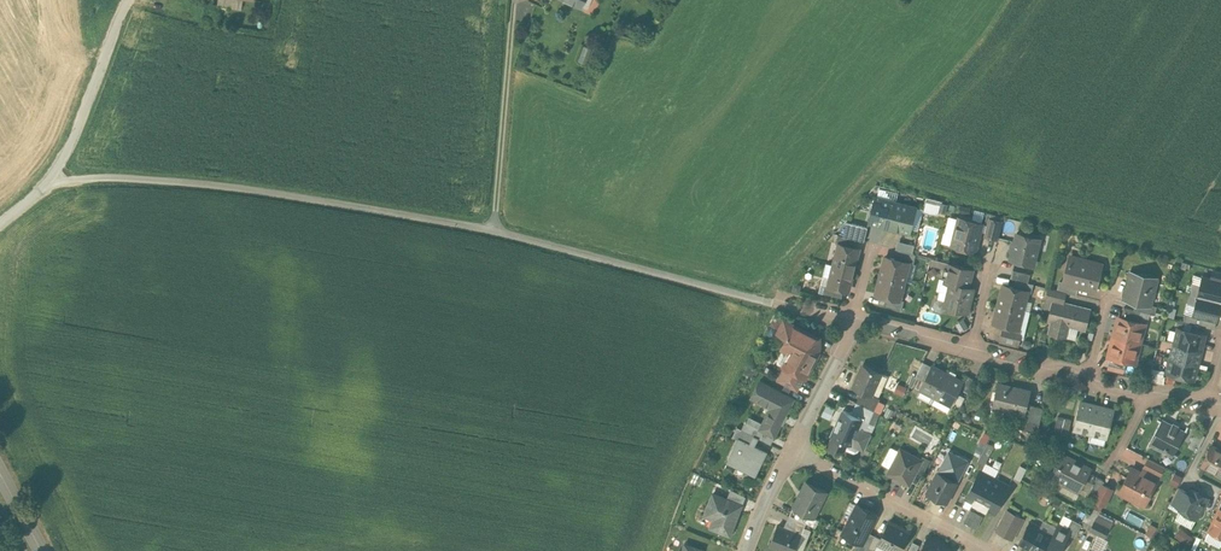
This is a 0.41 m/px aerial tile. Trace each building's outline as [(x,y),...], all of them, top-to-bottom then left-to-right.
[(869,222),(889,227),(896,201),(875,196),(869,222)] [(927,198),(925,209),(957,213),(958,201),(927,198)] [(896,201),(889,227),(910,232),(917,207),(896,201)] [(982,223),(959,217),(954,235),(957,236),(955,244),(952,243),(952,244),(955,245),(955,246),(957,249),(960,250),(964,248),(964,247),(975,250),(982,223)] [(1001,221),(989,218),(985,235),(997,238),(1001,221)] [(844,235),(866,238),(868,224),(846,220),(844,235)] [(1040,238),(1017,232),(1010,259),(1033,264),(1038,246),(1035,246),(1037,238),(1040,239),(1040,238)] [(856,239),(838,234),(836,243),(839,243),(854,247),(856,239)] [(854,247),(839,243),(834,264),(854,269),(859,248),(854,247)] [(916,254),(898,249),(896,258),(909,262),(913,263),(916,254)] [(896,258),(885,256),(881,275),(904,281),(909,262),(896,258)] [(931,264),(943,267),(944,260),(932,257),(931,264)] [(1101,264),(1081,258),(1079,264),(1069,262),(1064,282),(1077,285),(1095,290),(1101,264)] [(972,268),(951,262),(946,282),(951,283),(951,282),(967,286),(972,268)] [(854,269),(834,264),(828,285),(844,289),(848,290),(853,270),(854,269)] [(1016,279),(1028,282),(1030,274),(1012,269),(1010,278),(1016,279)] [(1150,304),(1156,279),(1149,277),(1146,273),(1142,272),(1139,274),(1131,271),(1129,279),(1131,281),(1130,285),(1128,286),(1125,298),(1135,301),(1150,304)] [(904,281),(881,275),(876,293),(886,296),(899,300),(899,299),(904,281)] [(1203,277),(1200,287),(1198,295),(1220,301),(1220,281),(1203,277)] [(1028,282),(1016,279),(1014,287),(1027,290),(1027,291),(1031,292),(1033,283),(1028,282)] [(1077,285),(1064,282),(1059,281),(1057,289),(1066,291),(1075,294),(1077,285)] [(967,286),(951,282),(951,283),(947,295),(945,306),(946,306),(967,312),(973,288),(967,286)] [(844,289),(828,285),(825,284),(823,293),(842,297),(844,289)] [(1014,287),(1004,284),(999,303),(1022,309),(1027,291),(1027,290),(1014,287)] [(1200,287),(1195,285),(1192,286),(1191,293),(1198,295),(1200,287)] [(1057,289),(1048,287),(1044,304),(1052,307),(1054,300),(1054,297),(1063,300),(1066,291),(1057,289)] [(947,295),(940,293),(938,298),(935,301),(933,305),(936,310),(941,311),(945,308),(946,306),(945,306),(947,295)] [(1198,295),(1191,293),(1189,300),(1190,302),(1196,304),(1198,295)] [(1198,295),(1196,304),(1194,314),(1216,319),(1220,301),(1198,295)] [(899,300),(886,296),(884,305),(901,309),(904,300),(899,299),(899,300)] [(1089,309),(1054,300),(1052,307),(1049,319),(1052,320),(1052,321),(1050,332),(1064,335),(1067,324),(1085,328),(1089,309)] [(1150,304),(1135,301),(1134,309),(1140,310),(1155,314),(1157,305),(1150,304)] [(1022,309),(999,303),(994,322),(1004,324),(1018,328),(1018,327),(1022,309)] [(1134,309),(1124,306),(1122,314),(1138,318),(1140,310),(1134,309)] [(1143,322),(1120,316),(1119,319),(1115,336),(1138,342),(1143,322)] [(1204,324),(1214,327),(1216,320),(1206,317),(1204,324)] [(819,337),(784,320),(779,331),(789,336),(790,336),(813,348),(819,337)] [(1018,328),(1004,324),(1002,333),(1020,338),(1022,328),(1018,327),(1018,328)] [(1205,334),(1178,327),(1174,342),(1202,349),(1205,334)] [(813,348),(790,336),(789,336),(784,346),(792,351),(785,366),(784,365),(783,366),(805,377),(806,376),(805,376),(818,352),(819,351),(813,348)] [(1138,342),(1115,336),(1110,356),(1127,360),(1133,362),(1138,342)] [(1202,349),(1174,342),(1170,357),(1198,364),(1202,349)] [(784,346),(777,358),(777,361),(777,362),(783,366),(784,365),(785,366),(792,351),(784,346)] [(1127,360),(1110,356),(1108,363),(1125,368),(1127,360)] [(1198,364),(1170,357),(1167,372),(1169,372),(1194,379),(1198,364)] [(923,361),(915,376),(923,380),(931,365),(923,361)] [(881,372),(865,365),(863,364),(858,375),(859,375),(855,386),(853,386),(853,387),(862,390),(865,392),(871,395),(872,394),(881,372)] [(947,373),(931,364),(931,365),(923,380),(919,388),(935,397),(947,373)] [(805,377),(783,366),(776,380),(798,391),(805,377)] [(964,381),(947,373),(935,397),(951,405),(960,388),(964,381)] [(974,379),(967,375),(964,381),(960,388),(968,391),(974,379)] [(794,397),(760,379),(751,396),(773,408),(769,415),(767,413),(760,428),(759,428),(774,436),(794,397)] [(1030,390),(998,382),(992,406),(1024,414),(1025,414),(1027,403),(1030,390)] [(900,383),(895,394),(905,399),(910,388),(900,383)] [(872,394),(871,395),(865,392),(862,390),(857,402),(865,406),(873,410),(879,397),(872,394)] [(959,393),(955,401),(961,404),(965,396),(959,393)] [(1115,409),(1080,401),(1073,428),(1090,432),(1106,436),(1108,437),(1115,409)] [(865,406),(857,402),(852,414),(862,418),(862,419),(868,421),(873,410),(865,406)] [(824,416),(834,417),(836,404),(826,403),(824,416)] [(1043,407),(1027,403),(1025,414),(1024,414),(1023,418),(1040,422),(1043,407)] [(852,414),(843,410),(842,411),(844,411),(839,423),(837,422),(831,435),(833,436),(847,442),(851,444),(851,443),(858,428),(862,418),(852,414)] [(1071,419),(1058,416),(1054,429),(1068,432),(1071,419)] [(1171,425),(1158,418),(1158,419),(1161,421),(1146,448),(1147,448),(1151,442),(1166,450),(1169,446),(1175,449),(1173,453),(1177,456),(1178,455),(1174,453),(1188,426),(1187,426),(1184,432),(1177,428),(1179,425),(1173,422),(1171,425)] [(862,419),(858,428),(851,443),(860,447),(863,449),(870,434),(864,431),(868,421),(862,419)] [(760,428),(746,420),(742,428),(754,435),(756,436),(759,428),(760,428)] [(742,428),(737,426),(733,435),(738,438),(739,437),(750,443),(754,435),(742,428)] [(774,436),(759,428),(756,436),(770,443),(774,436)] [(1205,435),(1196,430),(1188,446),(1197,450),(1205,435)] [(1106,436),(1090,432),(1088,440),(1104,444),(1106,436)] [(847,442),(833,436),(829,445),(839,450),(844,448),(847,442)] [(750,443),(739,437),(738,438),(727,461),(738,466),(740,461),(749,465),(746,470),(755,475),(767,451),(750,443)] [(860,447),(851,443),(851,444),(847,442),(844,448),(854,452),(858,451),(860,447)] [(954,445),(947,442),(939,462),(946,465),(954,445)] [(1212,445),(1202,464),(1220,474),(1220,450),(1212,445)] [(920,459),(901,449),(888,473),(900,479),(908,483),(915,470),(921,459),(920,459)] [(1091,469),(1063,454),(1051,478),(1062,484),(1063,481),(1080,490),(1091,469)] [(930,459),(922,455),(920,459),(921,459),(915,470),(922,474),(930,459)] [(1017,455),(1011,468),(1017,471),(1020,465),(1023,459),(1017,455)] [(1165,466),(1148,458),(1144,468),(1160,476),(1165,466)] [(1017,471),(1014,477),(1020,480),(1026,468),(1020,465),(1017,471)] [(957,481),(938,471),(927,492),(946,502),(957,481)] [(966,498),(980,505),(994,478),(980,471),(966,498)] [(1144,477),(1132,471),(1128,472),(1121,487),(1129,492),(1131,498),(1145,505),(1157,481),(1147,475),(1144,477)] [(1176,471),(1171,482),(1178,485),(1183,475),(1176,471)] [(1097,476),(1088,493),(1095,497),(1102,483),(1104,480),(1097,476)] [(1009,486),(994,478),(980,505),(995,513),(1009,486)] [(827,490),(806,480),(801,491),(794,506),(793,505),(793,506),(794,506),(807,513),(814,516),(827,490)] [(1112,488),(1102,483),(1095,497),(1094,499),(1103,504),(1112,488)] [(1189,492),(1178,487),(1171,501),(1181,506),(1189,492)] [(745,495),(731,488),(727,498),(742,504),(745,495)] [(1199,492),(1191,488),(1189,492),(1181,506),(1180,509),(1196,518),(1207,497),(1206,493),(1202,491),(1199,492)] [(727,498),(713,493),(706,511),(715,514),(711,526),(730,534),(742,504),(727,498)] [(844,531),(859,538),(863,540),(868,531),(877,513),(858,504),(844,531)] [(807,513),(794,506),(791,513),(790,512),(790,513),(793,515),(803,520),(807,513)] [(965,522),(979,526),(983,513),(969,508),(965,522)] [(1220,508),(1209,530),(1220,536),(1220,508)] [(1022,518),(1007,511),(997,530),(1012,538),(1022,518)] [(803,520),(793,515),(789,524),(803,530),(806,521),(803,520)] [(1081,523),(1072,518),(1066,528),(1070,530),(1068,533),(1075,536),(1081,523)] [(1110,527),(1095,519),(1089,530),(1104,538),(1110,527)] [(890,520),(881,538),(878,543),(893,550),(899,550),(910,531),(890,520)] [(1019,542),(1037,550),(1046,550),(1053,536),(1052,536),(1039,529),(1040,526),(1030,521),(1019,542)] [(777,525),(770,544),(771,543),(791,550),(794,550),(803,530),(789,524),(787,528),(777,525)] [(1046,550),(1059,550),(1068,533),(1070,530),(1066,528),(1059,524),(1052,536),(1053,536),(1046,550)] [(1181,529),(1175,536),(1185,545),(1191,538),(1181,529)] [(859,538),(854,549),(858,550),(866,550),(868,547),(874,534),(868,531),(863,540),(859,538)] [(928,533),(919,550),(951,550),(952,549),(937,541),(939,539),(928,533)] [(881,538),(874,534),(868,547),(874,550),(878,543),(881,538)] [(908,550),(916,550),(919,544),(913,541),(908,550)]
